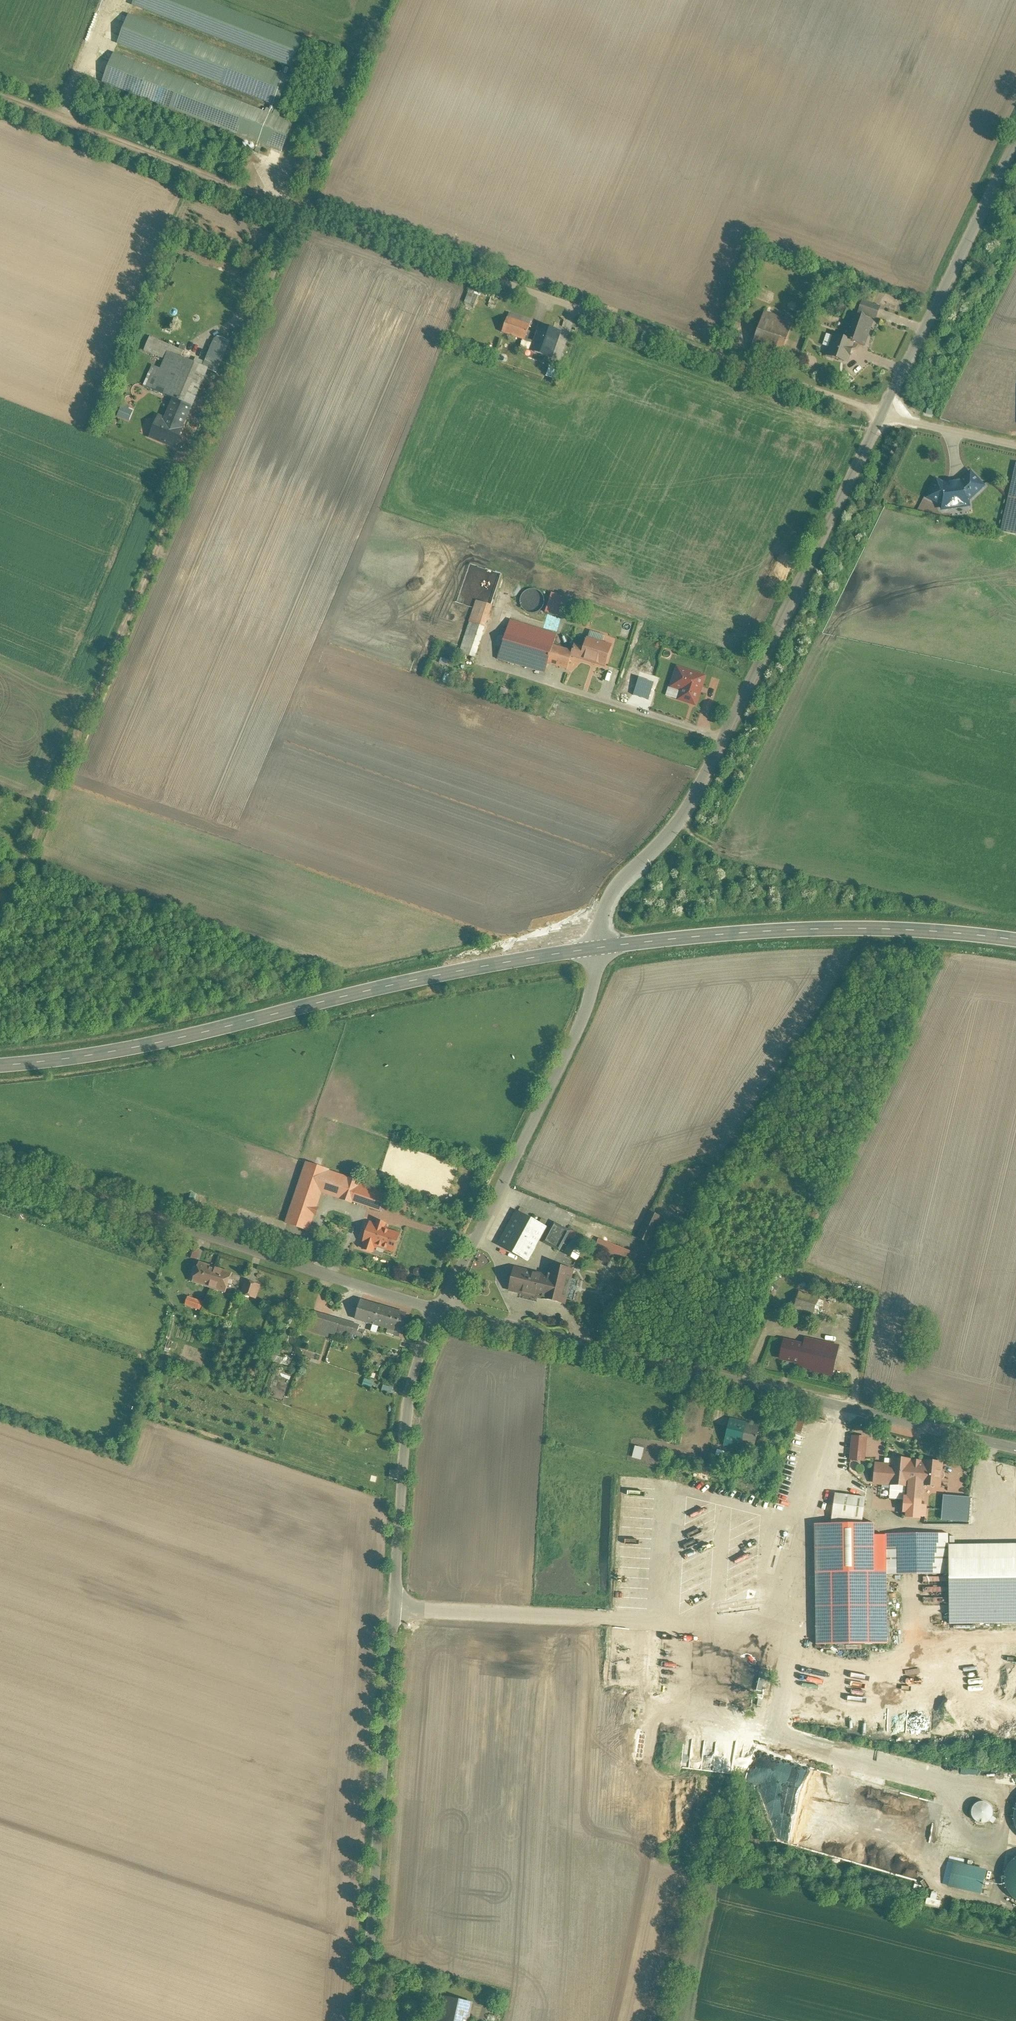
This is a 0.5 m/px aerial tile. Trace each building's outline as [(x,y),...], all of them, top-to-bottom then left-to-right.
[(102,85),(282,155),(294,125),(281,120),(311,44),(199,0),(135,0),(132,8),(290,71),(287,79),(128,16),(114,51),(266,111),(265,114),(114,55),(102,85)] [(480,293),(469,289),(464,302),(475,306),(480,293)] [(881,306),(862,300),(857,314),(876,320),(881,306)] [(793,321),(763,310),(748,352),(778,363),(793,321)] [(532,321),(509,313),(502,333),(531,343),(534,333),(528,331),(532,321)] [(865,347),(873,321),(850,313),(842,336),(832,333),(824,356),(846,364),(853,343),(865,347)] [(561,331),(538,323),(534,333),(531,343),(528,351),(551,359),(561,331)] [(985,341),(994,343),(996,336),(986,334),(985,341)] [(169,359),(164,370),(156,367),(147,386),(176,399),(198,409),(209,385),(212,386),(215,378),(213,377),(227,347),(217,343),(208,363),(193,355),(191,360),(183,356),(186,348),(182,346),(181,350),(154,338),(148,350),(169,359)] [(560,365),(549,362),(546,376),(557,379),(560,365)] [(198,409),(176,399),(168,416),(161,413),(151,435),(180,448),(198,409)] [(122,403),(117,417),(130,422),(135,408),(122,403)] [(986,486),(970,470),(960,479),(944,482),(936,478),(926,498),(940,505),(941,511),(971,507),(970,501),(986,486)] [(1001,533),(1015,537),(1015,470),(1001,533)] [(551,595),(544,614),(562,621),(569,601),(551,595)] [(493,609),(475,603),(458,655),(475,661),(493,609)] [(572,654),(554,649),(558,637),(511,622),(498,661),(546,676),(548,668),(568,674),(572,660),(580,663),(584,650),(575,647),(572,654)] [(584,650),(580,663),(605,671),(613,649),(602,645),(605,637),(590,632),(584,650)] [(668,689),(679,693),(676,702),(696,709),(706,678),(675,667),(668,689)] [(308,1235),(321,1198),(345,1207),(346,1204),(380,1216),(387,1195),(306,1166),(285,1227),(308,1235)] [(650,1245),(663,1218),(648,1210),(635,1237),(650,1245)] [(547,1228),(515,1211),(496,1246),(527,1263),(547,1228)] [(370,1261),(375,1250),(394,1257),(401,1238),(387,1233),(389,1227),(377,1222),(375,1226),(370,1224),(361,1246),(363,1247),(359,1257),(370,1261)] [(570,1231),(553,1222),(541,1243),(559,1252),(570,1231)] [(585,1246),(571,1239),(564,1255),(578,1261),(585,1246)] [(640,1254),(598,1239),(594,1249),(636,1264),(640,1254)] [(196,1258),(189,1276),(225,1289),(232,1271),(196,1258)] [(546,1274),(514,1267),(508,1291),(565,1305),(573,1269),(549,1263),(546,1274)] [(245,1278),(240,1293),(254,1298),(259,1283),(245,1278)] [(818,1298),(799,1292),(792,1310),(812,1316),(818,1298)] [(186,1306),(199,1310),(202,1301),(190,1297),(186,1306)] [(360,1299),(353,1321),(400,1334),(406,1313),(360,1299)] [(358,1326),(312,1312),(306,1331),(327,1338),(328,1335),(335,1337),(335,1336),(349,1340),(350,1337),(362,1340),(365,1332),(357,1329),(358,1326)] [(840,1345),(805,1338),(803,1344),(784,1340),(779,1360),(799,1364),(798,1368),(810,1370),(809,1373),(833,1378),(840,1345)] [(288,1357),(287,1360),(274,1355),(272,1360),(290,1366),(293,1359),(288,1357)] [(759,1426),(730,1419),(722,1448),(740,1452),(742,1447),(753,1450),(759,1426)] [(796,1421),(793,1431),(800,1433),(803,1423),(796,1421)] [(867,1438),(851,1436),(849,1461),(865,1463),(867,1438)] [(635,1445),(631,1457),(640,1459),(644,1447),(635,1445)] [(944,1462),(891,1458),(890,1465),(875,1464),(873,1485),(907,1487),(906,1497),(903,1496),(902,1514),(905,1514),(905,1519),(920,1520),(921,1518),(926,1519),(927,1505),(922,1504),(924,1489),(942,1490),(944,1462)] [(866,1498),(834,1494),(830,1524),(862,1524),(866,1498)] [(939,1508),(967,1512),(969,1499),(940,1496),(939,1508)] [(830,1524),(814,1524),(816,1646),(887,1645),(886,1575),(886,1536),(884,1536),(874,1537),(874,1524),(862,1524),(830,1524)] [(948,1533),(884,1534),(884,1536),(886,1536),(886,1575),(948,1574),(948,1545),(948,1533)] [(688,1556),(702,1553),(699,1539),(685,1542),(688,1556)] [(948,1545),(948,1574),(949,1626),(1015,1625),(1015,1545),(948,1545)] [(699,1574),(688,1577),(690,1582),(680,1585),(682,1589),(702,1583),(699,1574)] [(984,1824),(987,1823),(990,1821),(992,1818),(993,1814),(993,1811),(991,1808),(989,1806),(986,1804),(983,1803),(979,1803),(976,1805),(974,1807),(972,1810),(972,1814),(972,1817),(974,1820),(977,1823),(980,1824),(984,1824)] [(1010,1863),(1005,1871),(1003,1879),(1004,1888),(1008,1896),(1014,1902),(1015,1903),(1015,1858),(1010,1863)] [(986,1870),(950,1862),(944,1887),(981,1896),(986,1870)] [(443,2020),(465,2020),(470,2000),(449,1995),(443,2020)]
